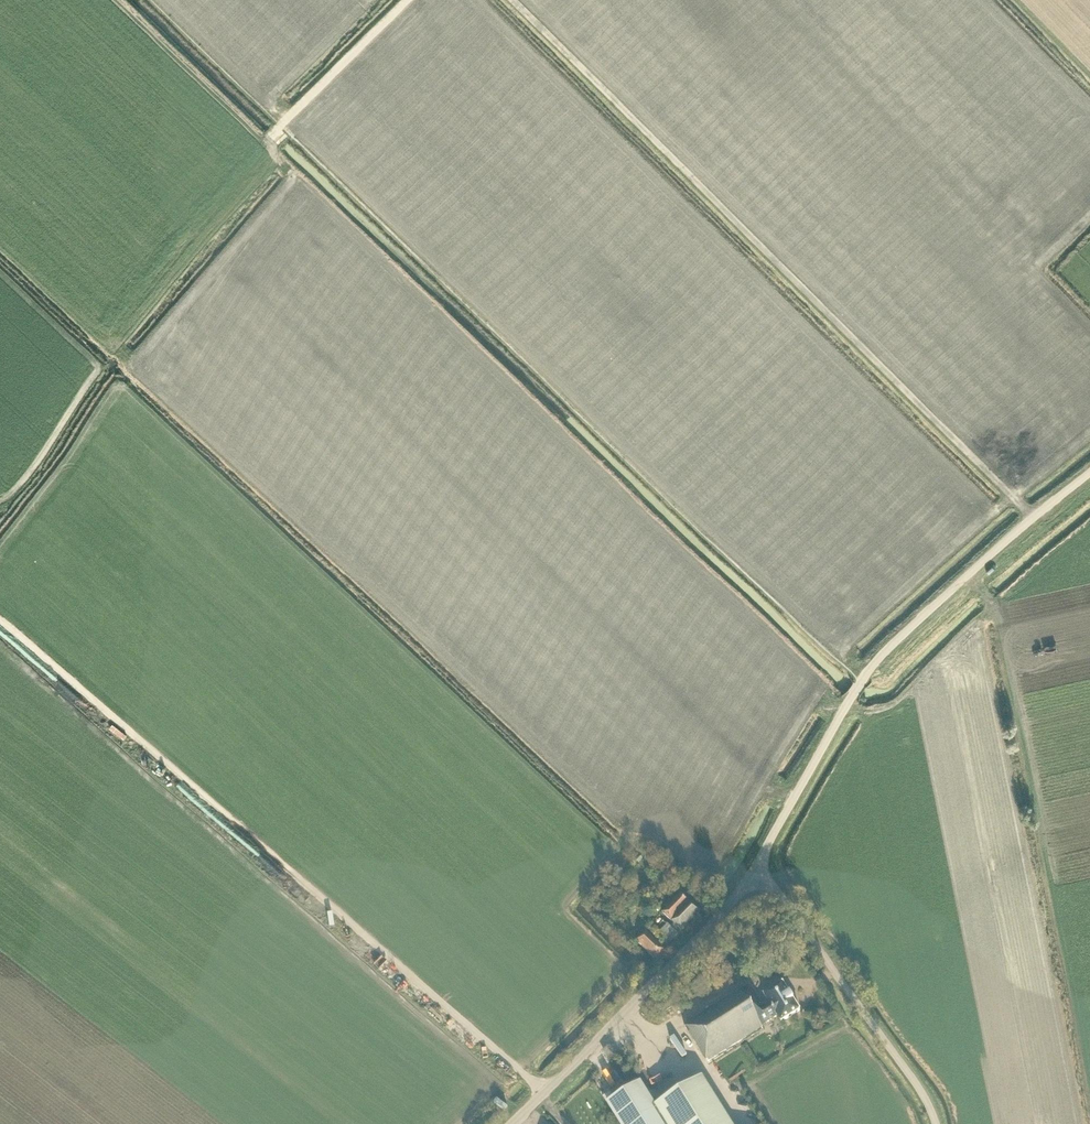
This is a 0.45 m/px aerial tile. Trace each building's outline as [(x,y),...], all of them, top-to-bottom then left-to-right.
[(667,926),(658,936),(657,936),(667,946),(678,935),(681,932),(700,912),(699,912),(702,909),(693,901),(691,903),(681,894),(662,914),(673,924),(670,928),(668,925),(667,926)] [(664,951),(645,932),(636,942),(655,960),(659,964),(667,955),(664,951)] [(749,986),(684,1026),(708,1064),(762,1029),(761,1027),(777,1017),(781,1023),(799,1011),(782,984),(763,996),(768,1003),(762,1006),(749,986)] [(614,1048),(603,1055),(607,1061),(618,1053),(614,1048)] [(702,1078),(655,1107),(640,1083),(605,1105),(617,1123),(731,1123),(702,1078)]
